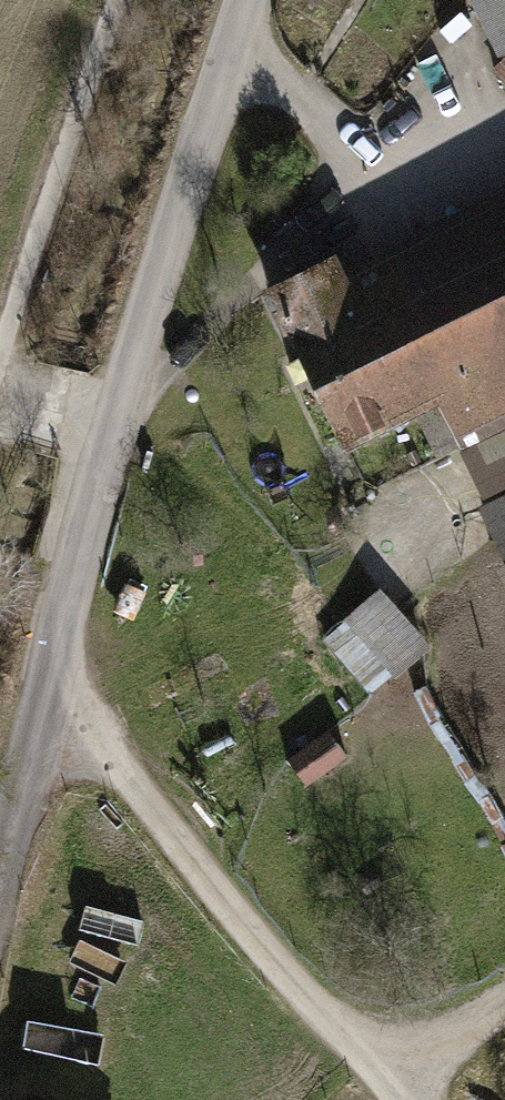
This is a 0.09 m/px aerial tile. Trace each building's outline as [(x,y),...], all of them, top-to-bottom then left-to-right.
[(499,62),(504,59),(504,0),(469,0),(499,62)] [(343,265),(335,247),(259,284),(340,448),(436,401),(460,449),(504,426),(504,186),(343,265)] [(460,449),(484,499),(504,489),(504,426),(460,449)] [(484,499),(477,503),(504,559),(504,489),(484,499)] [(504,586),(504,559),(494,564),(504,586)] [(329,633),(376,691),(439,642),(391,583),(329,633)]
